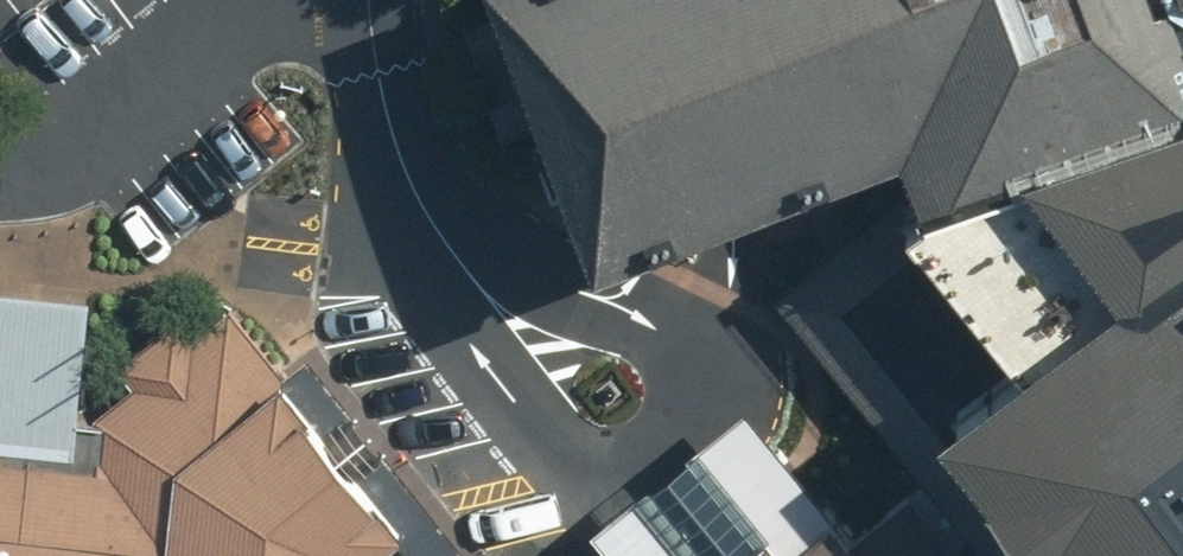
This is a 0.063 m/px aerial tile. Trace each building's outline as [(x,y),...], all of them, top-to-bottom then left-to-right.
[(616,240),(917,125),(936,179),(1050,336),(946,414),(1071,555),(1182,555),(1182,0),(523,0),(616,240)] [(415,532),(235,310),(102,419),(82,419),(91,299),(0,289),(0,555),(384,555),(415,532)] [(766,400),(597,523),(625,555),(889,555),(766,400)]
